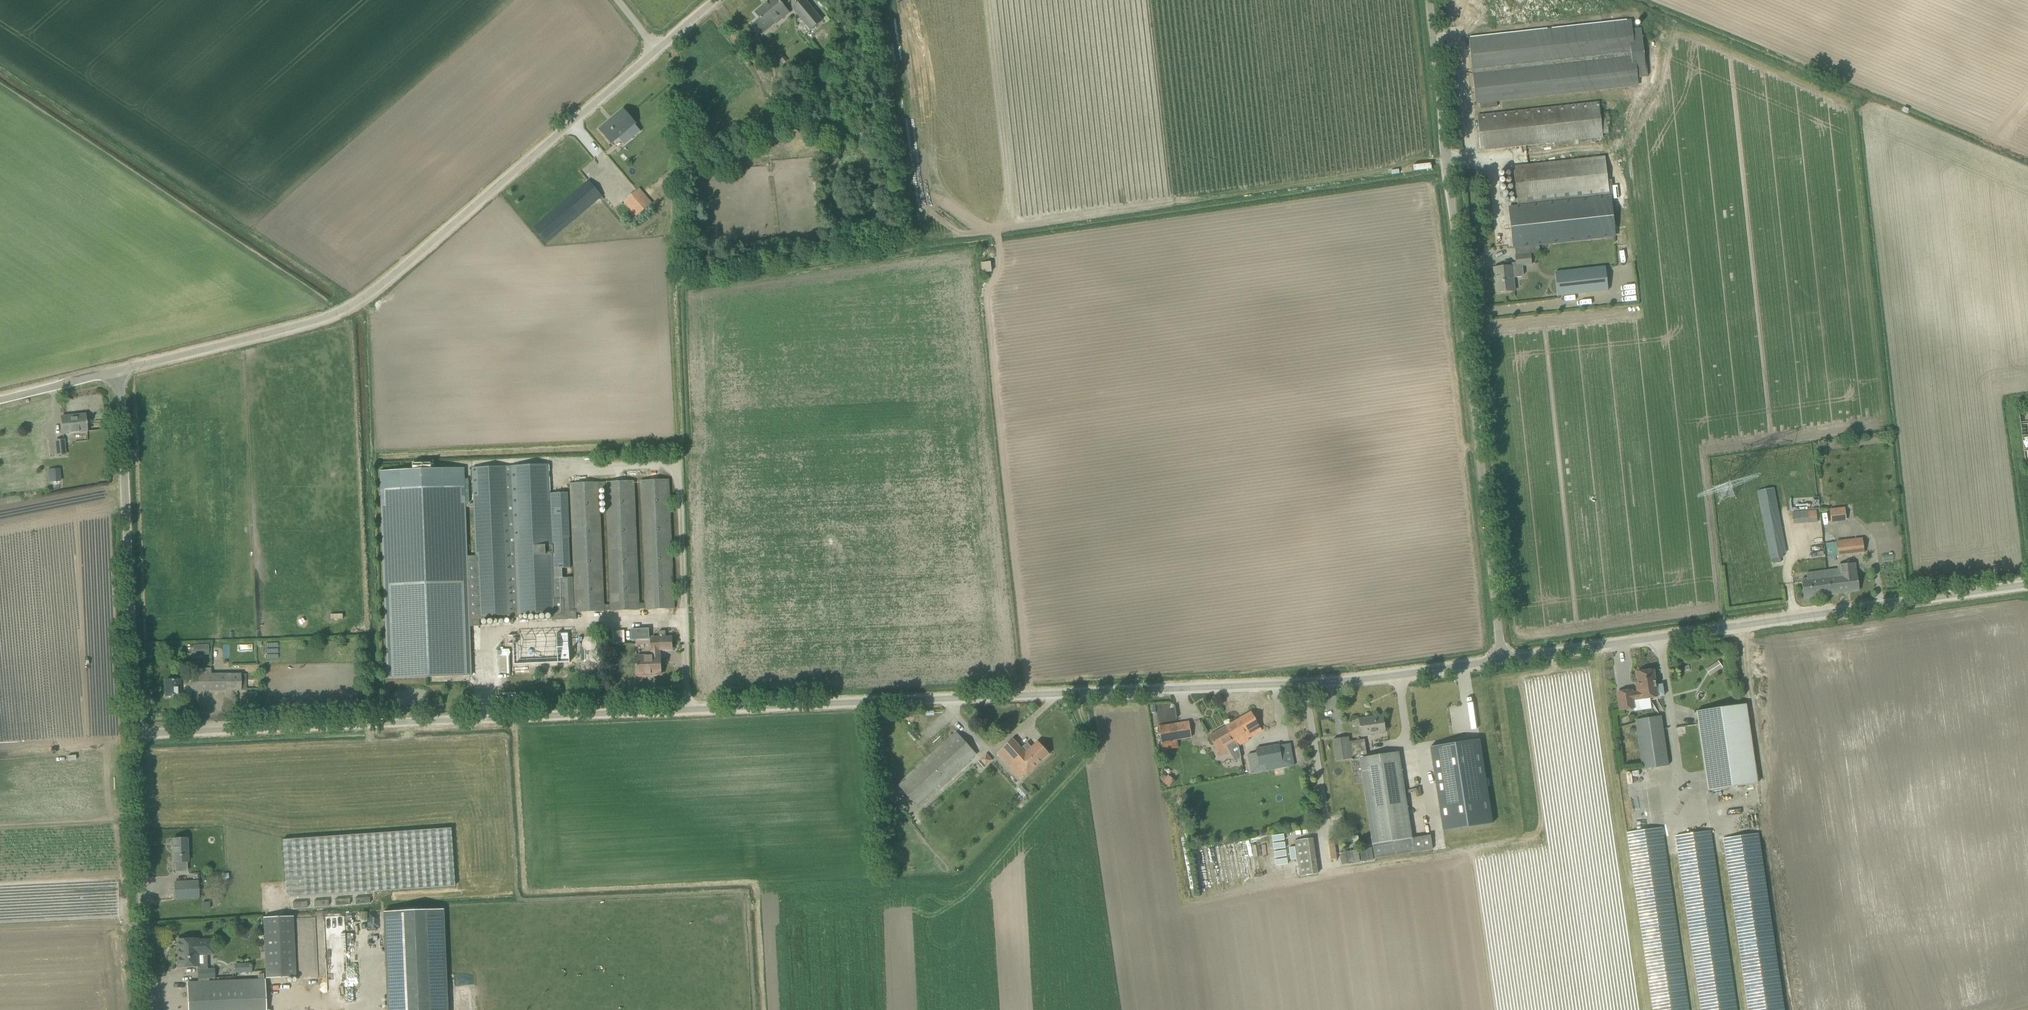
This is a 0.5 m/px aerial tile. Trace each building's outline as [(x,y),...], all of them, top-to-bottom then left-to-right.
[(790,14),(779,0),(771,0),(756,13),(768,27),(781,17),(783,20),(790,14)] [(810,7),(805,0),(803,0),(793,8),(812,30),(823,22),(810,7)] [(1635,78),(1647,77),(1642,29),(1629,30),(1628,20),(1469,38),(1476,104),(1480,104),(1480,109),(1497,107),(1496,102),(1636,86),(1635,78)] [(1603,137),(1602,134),(1599,103),(1477,116),(1481,151),(1603,137)] [(623,109),(598,129),(612,145),(636,124),(623,109)] [(1605,157),(1513,167),(1517,202),(1609,192),(1607,181),(1605,157)] [(1610,199),(1618,198),(1617,186),(1612,186),(1611,180),(1607,181),(1609,192),(1517,202),(1517,206),(1510,207),(1514,240),(1512,241),(1512,245),(1514,246),(1514,248),(1614,238),(1610,199)] [(547,243),(602,196),(589,181),(534,227),(547,243)] [(637,190),(627,199),(624,202),(637,217),(650,206),(637,190)] [(1531,265),(1530,254),(1515,255),(1516,266),(1531,265)] [(1512,266),(1494,268),(1496,293),(1514,291),(1512,266)] [(1605,267),(1565,271),(1555,272),(1558,296),(1568,295),(1608,291),(1605,267)] [(63,434),(87,431),(85,414),(61,417),(63,434)] [(64,440),(57,440),(55,440),(57,455),(65,454),(64,440)] [(570,538),(568,493),(550,494),(549,465),(472,468),(474,503),(466,504),(464,468),(380,472),(389,680),(473,676),(471,626),(480,625),(480,620),(519,618),(519,615),(555,613),(555,617),(577,615),(577,613),(575,578),(563,578),(562,569),(571,569),(569,538),(570,538)] [(604,611),(611,610),(611,611),(639,610),(639,609),(674,608),(669,480),(640,481),(645,602),(639,603),(634,481),(571,484),(575,578),(577,613),(604,612),(604,611)] [(1774,488),(1759,491),(1771,560),(1783,558),(1782,554),(1786,553),(1774,488)] [(1845,508),(1829,509),(1831,522),(1846,521),(1845,508)] [(1816,511),(1792,512),(1793,524),(1816,523),(1816,511)] [(1863,539),(1838,542),(1839,556),(1864,554),(1863,539)] [(1801,580),(1802,583),(1804,598),(1859,591),(1855,563),(1838,565),(1839,569),(1807,573),(1807,579),(1801,580)] [(329,614),(330,623),(343,622),(342,614),(329,614)] [(569,633),(513,635),(514,668),(570,665),(569,633)] [(661,675),(660,658),(660,650),(672,649),(672,637),(651,638),(652,657),(645,657),(645,660),(636,660),(637,676),(661,675)] [(207,644),(187,643),(187,654),(207,655),(207,644)] [(240,674),(211,674),(211,668),(198,668),(198,675),(190,675),(190,680),(191,680),(191,691),(240,690),(240,674)] [(1639,700),(1657,697),(1664,696),(1663,684),(1655,686),(1653,670),(1636,673),(1638,687),(1637,687),(1637,693),(1632,693),(1631,691),(1617,693),(1620,710),(1634,708),(1632,700),(1638,699),(1639,700)] [(179,680),(166,680),(166,696),(191,696),(191,691),(191,680),(190,680),(179,680)] [(1707,791),(1758,783),(1747,704),(1696,712),(1707,791)] [(1251,712),(1229,725),(1208,736),(1221,756),(1230,751),(1236,761),(1240,758),(1238,746),(1249,740),(1248,739),(1262,731),(1251,712)] [(1362,736),(1385,732),(1383,716),(1359,719),(1362,736)] [(1668,766),(1668,765),(1661,716),(1634,720),(1642,770),(1668,766)] [(1163,749),(1179,746),(1178,740),(1191,738),(1189,722),(1159,727),(1161,742),(1162,742),(1163,749)] [(957,732),(949,739),(898,785),(918,807),(976,754),(957,732)] [(1374,859),(1414,853),(1398,752),(1359,758),(1358,750),(1366,749),(1365,739),(1349,742),(1348,737),(1333,740),(1336,762),(1351,760),(1353,772),(1355,772),(1356,776),(1353,777),(1354,784),(1363,783),(1367,808),(1372,845),(1374,859)] [(1021,748),(1013,739),(1002,748),(1026,775),(1049,754),(1048,753),(1050,752),(1045,746),(1044,747),(1038,741),(1028,750),(1024,746),(1021,748)] [(1479,740),(1430,747),(1443,831),(1492,824),(1479,740)] [(1251,773),(1283,767),(1294,765),(1290,743),(1255,749),(1256,753),(1247,754),(1251,773)] [(286,898),(454,886),(450,828),(282,840),(286,898)] [(1662,828),(1626,833),(1652,1009),(1689,1009),(1662,828)] [(1700,1009),(1737,1009),(1711,831),(1675,836),(1700,1009)] [(1747,1009),(1784,1009),(1758,834),(1722,839),(1736,933),(1733,933),(1734,939),(1737,938),(1747,1009)] [(1358,842),(1357,836),(1339,839),(1340,845),(1358,842)] [(174,862),(188,862),(187,838),(173,839),(174,862)] [(1371,848),(1359,850),(1361,862),(1373,860),(1371,848)] [(186,862),(172,863),(172,872),(186,872),(186,862)] [(199,881),(175,882),(175,898),(199,897),(199,881)] [(442,910),(382,912),(386,1009),(446,1009),(442,910)] [(337,934),(344,934),(343,915),(322,916),(324,961),(338,961),(337,934)] [(266,978),(296,977),(293,916),(263,917),(266,978)] [(177,939),(178,966),(198,966),(198,954),(213,954),(212,940),(197,940),(197,939),(177,939)] [(251,973),(251,972),(251,964),(234,964),(234,973),(251,973)] [(198,970),(198,982),(208,982),(208,978),(214,978),(214,970),(198,970)] [(208,982),(198,982),(186,983),(187,1009),(265,1009),(264,980),(208,982)]
